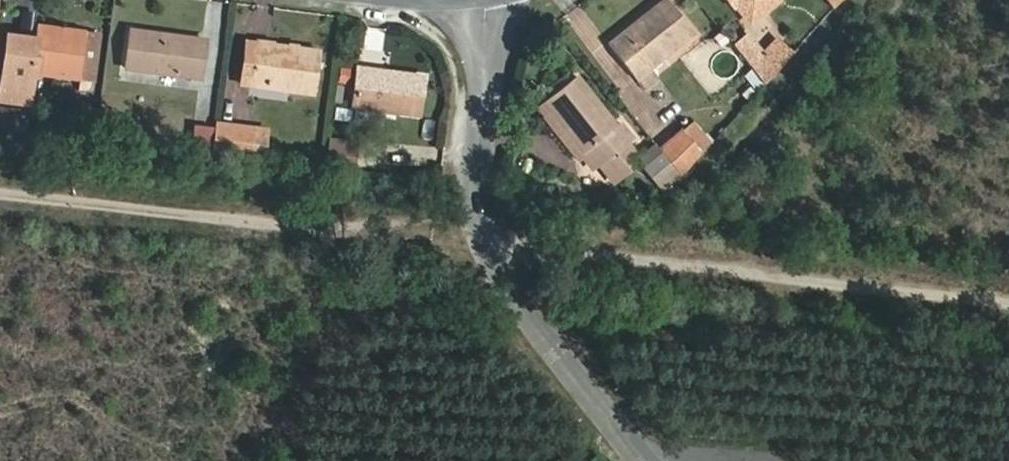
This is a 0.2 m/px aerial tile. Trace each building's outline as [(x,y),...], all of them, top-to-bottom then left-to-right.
[(749,1),(763,14),(779,0),(748,0),(749,1)] [(693,34),(664,1),(607,46),(636,81),(693,34)] [(76,80),(82,36),(32,30),(29,44),(1,40),(0,49),(0,98),(22,102),(26,73),(76,80)] [(197,41),(128,32),(122,71),(199,80),(202,49),(196,49),(197,41)] [(753,66),(766,54),(748,34),(735,45),(753,66)] [(82,36),(76,80),(85,81),(91,37),(82,36)] [(781,42),(766,54),(753,66),(767,82),(792,54),(781,42)] [(311,50),(247,43),(243,87),(306,94),(311,50)] [(418,78),(356,71),(351,109),(413,118),(418,78)] [(549,108),(552,112),(590,158),(595,154),(607,169),(639,143),(627,128),(621,132),(578,83),(549,108)] [(590,158),(552,112),(543,120),(581,165),(590,158)] [(0,113),(0,134),(7,134),(9,114),(0,113)] [(17,115),(9,114),(7,134),(14,135),(17,115)] [(209,156),(228,158),(232,127),(213,125),(209,156)] [(711,143),(696,125),(685,135),(701,153),(711,143)] [(682,173),(701,153),(685,135),(664,152),(682,173)] [(323,167),(351,170),(352,141),(326,138),(323,167)] [(633,154),(646,177),(662,168),(650,145),(633,154)] [(595,154),(590,158),(603,172),(607,169),(595,154)]
